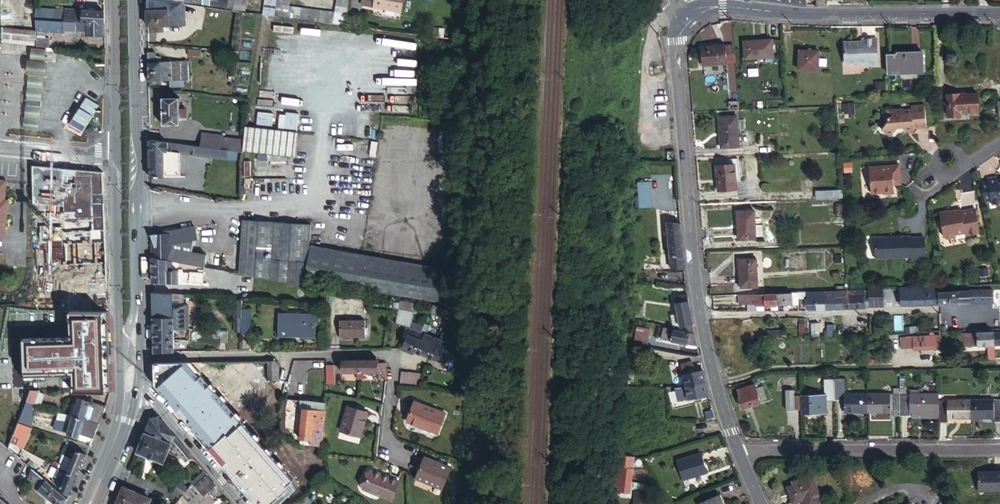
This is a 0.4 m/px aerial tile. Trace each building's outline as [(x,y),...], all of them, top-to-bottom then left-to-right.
[(1,10),(9,10),(9,0),(1,0),(1,10)] [(183,4),(153,0),(149,0),(150,26),(183,25),(183,4)] [(249,0),(235,0),(234,7),(234,10),(247,12),(249,0)] [(264,14),(269,15),(348,24),(351,0),(338,0),(337,11),(291,5),(292,0),(266,0),(264,14)] [(375,5),(402,10),(404,0),(376,0),(375,5)] [(55,19),(55,8),(36,8),(36,18),(55,19)] [(61,20),(105,21),(105,10),(55,8),(55,19),(60,19),(61,20)] [(353,9),(351,20),(361,21),(362,9),(353,9)] [(87,34),(106,35),(105,21),(61,20),(60,19),(55,19),(36,18),(36,28),(48,29),(53,29),(65,31),(65,28),(87,29),(87,34)] [(1,24),(1,38),(28,43),(36,43),(36,34),(36,28),(1,24)] [(420,33),(440,36),(440,33),(433,33),(434,29),(421,27),(420,33)] [(36,34),(36,43),(49,45),(49,36),(36,34)] [(773,37),(745,39),(746,56),(774,54),(773,37)] [(856,41),(845,42),(846,63),(858,62),(861,65),(879,64),(878,37),(863,38),(863,42),(858,42),(856,41)] [(726,43),(704,45),(706,63),(729,60),(726,43)] [(31,65),(44,66),(46,47),(32,45),(31,65)] [(821,49),(801,48),(801,68),(820,69),(821,49)] [(899,51),(899,53),(900,71),(925,71),(924,50),(899,51)] [(158,52),(150,52),(150,80),(167,80),(172,80),(171,61),(158,61),(158,52)] [(899,53),(889,53),(890,72),(900,71),(899,53)] [(189,61),(171,61),(172,80),(167,80),(168,87),(184,87),(184,82),(190,81),(189,61)] [(29,81),(42,82),(44,66),(31,65),(29,81)] [(40,102),(42,82),(29,81),(27,100),(40,102)] [(962,91),(949,91),(949,114),(962,114),(962,111),(970,110),(979,110),(979,91),(962,92),(962,91)] [(180,97),(163,98),(164,125),(181,124),(180,97)] [(904,106),(892,107),(893,114),(889,114),(889,118),(882,126),(890,134),(898,126),(904,126),(905,128),(911,128),(911,129),(915,129),(915,127),(928,126),(927,104),(913,104),(913,107),(904,107),(904,106)] [(36,122),(38,123),(40,108),(26,106),(25,121),(36,122)] [(257,123),(272,124),(273,113),(258,111),(257,123)] [(299,113),(280,112),(278,126),(297,127),(299,113)] [(739,128),(738,118),(737,115),(721,116),(723,146),(740,145),(739,128)] [(24,129),(36,130),(36,122),(25,121),(24,129)] [(96,128),(93,126),(91,128),(85,132),(89,136),(96,128)] [(262,151),(271,152),(299,155),(301,131),(249,126),(247,149),(262,151)] [(204,134),(202,146),(222,148),(223,136),(204,134)] [(202,146),(152,140),(151,159),(166,159),(166,151),(182,153),(229,159),(230,155),(231,150),(222,148),(202,146)] [(166,159),(166,177),(182,177),(182,153),(166,151),(166,159)] [(166,159),(151,159),(152,177),(166,177),(166,159)] [(736,162),(718,163),(720,188),(738,187),(736,162)] [(868,165),(870,191),(882,191),(882,192),(894,191),(893,183),(893,178),(900,178),(898,162),(868,165)] [(97,172),(59,171),(59,194),(97,194),(97,172)] [(989,179),(989,181),(982,182),(985,202),(993,200),(994,205),(999,203),(999,179),(998,179),(997,177),(989,179)] [(8,197),(4,197),(6,178),(0,178),(0,235),(5,235),(7,212),(6,212),(5,210),(6,203),(7,202),(8,202),(8,197)] [(640,183),(642,208),(655,207),(652,182),(640,183)] [(815,188),(816,198),(842,197),(842,187),(815,188)] [(981,231),(976,207),(962,210),(962,209),(957,211),(957,212),(954,212),(950,210),(940,212),(942,221),(945,223),(943,226),(946,237),(949,239),(956,237),(958,234),(966,232),(970,234),(981,231)] [(757,235),(756,224),(756,210),(740,210),(741,238),(757,237),(757,235)] [(246,218),(246,224),(276,226),(276,221),(246,218)] [(246,224),(242,272),(306,284),(307,276),(307,272),(311,229),(304,228),(304,223),(276,221),(276,226),(246,224)] [(673,268),(686,267),(682,222),(668,224),(673,268)] [(311,229),(307,272),(312,245),(312,242),(312,239),(313,223),(304,223),(304,228),(311,229)] [(171,232),(153,235),(153,258),(169,260),(207,266),(208,258),(171,251),(171,232)] [(911,235),(875,237),(875,258),(911,256),(911,258),(925,257),(924,236),(911,237),(911,235)] [(307,272),(307,276),(356,285),(360,260),(362,254),(312,245),(307,272)] [(741,258),(743,286),(759,285),(758,257),(741,258)] [(169,260),(153,258),(153,270),(169,271),(169,260)] [(360,260),(356,285),(440,300),(445,275),(360,260)] [(169,271),(153,270),(154,283),(180,284),(180,282),(180,271),(169,271)] [(180,271),(180,282),(204,283),(205,272),(184,272),(184,270),(180,270),(180,271)] [(84,272),(84,292),(108,292),(108,272),(84,272)] [(846,288),(842,288),(843,307),(865,307),(864,286),(849,288),(846,288)] [(870,286),(870,306),(880,306),(879,291),(881,291),(881,286),(870,286)] [(902,288),(902,304),(922,303),(922,292),(922,287),(902,288)] [(827,308),(826,288),(810,289),(810,294),(811,309),(827,308)] [(843,307),(842,288),(835,288),(826,288),(827,308),(843,307)] [(940,291),(940,302),(982,301),(982,289),(940,291)] [(982,289),(982,301),(992,301),(992,289),(982,289)] [(778,291),(778,303),(794,302),(794,290),(778,291)] [(759,291),(741,292),(742,302),(760,301),(759,291)] [(759,291),(760,301),(760,304),(778,303),(778,291),(759,291)] [(922,292),(922,303),(940,302),(940,291),(922,292)] [(678,301),(690,298),(689,292),(678,295),(678,301)] [(174,294),(154,293),(154,318),(174,317),(174,299),(174,294)] [(683,324),(695,322),(690,298),(678,301),(683,324)] [(174,299),(174,317),(182,317),(182,303),(182,299),(174,299)] [(243,311),(244,299),(237,299),(235,330),(242,330),(242,318),(243,311)] [(409,327),(414,329),(422,332),(424,326),(415,323),(416,307),(394,303),(393,309),(399,310),(397,325),(409,327)] [(45,307),(41,307),(33,307),(24,306),(24,318),(17,318),(17,337),(21,337),(21,343),(25,348),(33,347),(33,348),(41,349),(42,337),(48,338),(48,319),(45,318),(45,307)] [(446,310),(436,306),(434,313),(444,316),(446,310)] [(317,318),(282,316),(280,335),(297,336),(297,334),(316,336),(317,318)] [(174,317),(154,318),(155,329),(174,328),(174,317)] [(182,317),(174,317),(174,328),(186,327),(185,317),(182,317)] [(242,330),(241,332),(253,333),(254,319),(242,318),(242,330)] [(366,320),(342,320),(342,336),(367,335),(366,320)] [(637,324),(634,342),(647,345),(650,326),(637,324)] [(426,333),(429,334),(431,328),(426,327),(424,326),(422,332),(426,333)] [(663,337),(673,339),(675,328),(665,326),(663,337)] [(405,337),(410,338),(414,329),(409,327),(405,337)] [(155,329),(155,340),(174,339),(174,332),(174,328),(155,329)] [(673,339),(699,344),(697,332),(675,328),(673,339)] [(989,344),(996,343),(996,330),(996,328),(960,330),(961,338),(963,338),(963,345),(989,344)] [(410,338),(407,346),(419,350),(426,333),(422,332),(414,329),(410,338)] [(914,331),(906,332),(907,344),(914,344),(914,347),(937,346),(937,333),(914,334),(914,331)] [(432,356),(439,338),(429,334),(426,333),(419,350),(432,356)] [(444,334),(442,340),(449,342),(442,360),(449,363),(453,351),(453,345),(451,337),(444,334)] [(442,340),(439,338),(432,356),(442,360),(449,342),(442,340)] [(155,352),(175,352),(175,348),(174,339),(155,340),(155,352)] [(0,343),(0,390),(3,390),(4,383),(5,383),(8,366),(10,358),(8,357),(11,342),(1,340),(0,343)] [(632,345),(630,356),(644,359),(646,348),(632,345)] [(364,372),(363,358),(345,359),(345,372),(359,372),(364,372)] [(381,372),(381,363),(381,359),(363,358),(364,372),(368,372),(381,372)] [(280,359),(271,359),(270,379),(280,379),(280,359)] [(305,367),(326,366),(326,360),(292,360),(292,375),(305,375),(305,367)] [(683,363),(688,385),(708,381),(705,368),(697,370),(694,360),(683,363)] [(192,361),(155,362),(156,384),(211,448),(228,433),(230,435),(245,423),(243,421),(244,419),(238,412),(236,414),(227,403),(229,401),(223,395),(222,396),(217,391),(219,390),(211,381),(209,383),(203,376),(204,374),(192,361)] [(390,363),(381,363),(381,372),(381,378),(389,378),(390,363)] [(48,377),(59,377),(59,368),(48,368),(48,377)] [(427,385),(427,370),(407,370),(407,385),(427,385)] [(280,379),(270,379),(270,388),(284,390),(286,380),(280,379)] [(88,381),(87,390),(111,390),(110,381),(88,381)] [(691,397),(710,393),(708,381),(688,385),(691,397)] [(805,407),(805,412),(827,412),(827,400),(836,400),(836,381),(827,381),(827,395),(805,395),(805,407)] [(836,381),(836,400),(845,400),(845,405),(868,405),(868,386),(845,386),(845,381),(836,381)] [(762,400),(757,387),(755,382),(740,388),(742,395),(740,396),(744,407),(762,400)] [(764,384),(757,387),(762,400),(768,397),(764,384)] [(893,387),(868,386),(868,405),(888,405),(888,411),(900,411),(900,387),(893,387)] [(900,387),(900,411),(908,411),(908,407),(922,407),(938,407),(938,395),(938,387),(900,387)] [(32,389),(24,409),(31,412),(34,405),(35,402),(42,404),(47,392),(39,389),(32,389)] [(805,395),(805,394),(797,394),(797,389),(789,389),(789,407),(805,407),(805,395)] [(938,411),(938,418),(946,418),(946,414),(970,415),(970,396),(938,395),(938,407),(938,411)] [(78,402),(74,413),(85,417),(100,422),(107,405),(93,401),(94,399),(92,398),(91,400),(79,396),(78,402)] [(302,398),(287,396),(286,431),(299,431),(302,398)] [(970,415),(991,415),(991,419),(999,419),(999,396),(970,396),(970,415)] [(315,407),(326,408),(326,401),(305,399),(305,407),(315,407)] [(452,410),(421,399),(414,418),(444,431),(452,410)] [(73,400),(69,412),(73,413),(74,413),(78,402),(73,400)] [(374,409),(354,403),(347,427),(367,433),(374,409)] [(312,442),(313,420),(315,407),(305,407),(301,441),(312,442)] [(313,420),(327,421),(327,409),(326,408),(315,407),(313,420)] [(31,412),(24,409),(19,421),(32,425),(36,414),(31,412)] [(57,417),(71,422),(74,413),(73,413),(69,412),(59,410),(57,417)] [(85,417),(74,413),(71,422),(71,424),(69,430),(68,431),(79,435),(80,432),(85,417)] [(100,422),(85,417),(80,432),(94,436),(100,422)] [(146,432),(173,443),(175,436),(158,417),(152,418),(146,432)] [(21,432),(16,443),(26,448),(30,437),(29,435),(30,434),(33,426),(19,421),(16,430),(21,432)] [(211,448),(260,503),(281,503),(301,487),(285,469),(287,467),(281,461),(279,462),(273,455),(275,453),(269,447),(267,449),(260,441),(262,439),(257,433),(255,435),(245,423),(230,435),(228,433),(211,448)] [(16,430),(12,441),(16,443),(21,432),(16,430)] [(146,432),(138,452),(177,469),(180,460),(168,455),(173,443),(146,432)] [(175,436),(173,443),(177,448),(182,444),(175,436)] [(67,470),(78,474),(91,445),(70,438),(68,444),(64,453),(59,466),(67,470)] [(188,461),(193,456),(182,444),(177,448),(188,461)] [(703,453),(679,460),(685,479),(709,472),(703,453)] [(457,465),(432,454),(422,475),(448,485),(457,465)] [(633,457),(619,455),(617,465),(632,467),(633,457)] [(628,495),(632,467),(617,465),(614,490),(628,495)] [(53,480),(70,494),(78,474),(67,470),(59,466),(53,480)] [(59,503),(65,503),(68,497),(32,467),(29,475),(41,486),(39,489),(48,498),(50,496),(59,503)] [(408,479),(378,467),(370,486),(399,498),(408,479)] [(201,481),(208,474),(205,469),(197,477),(201,481)] [(979,491),(999,491),(999,471),(994,471),(994,472),(979,472),(979,491)] [(214,481),(208,474),(201,481),(194,488),(192,486),(188,489),(183,495),(181,497),(189,503),(193,503),(214,481)] [(814,474),(793,480),(794,484),(789,485),(794,503),(803,500),(804,503),(823,503),(814,474)] [(194,488),(201,481),(197,477),(190,484),(192,486),(194,488)] [(176,489),(183,495),(188,489),(181,483),(176,489)] [(116,503),(118,503),(150,503),(152,499),(135,492),(135,491),(123,486),(116,503)] [(700,501),(701,503),(725,503),(721,492),(700,501)] [(0,494),(0,503),(12,503),(0,494)] [(310,495),(302,502),(304,503),(312,503),(315,501),(310,495)]
